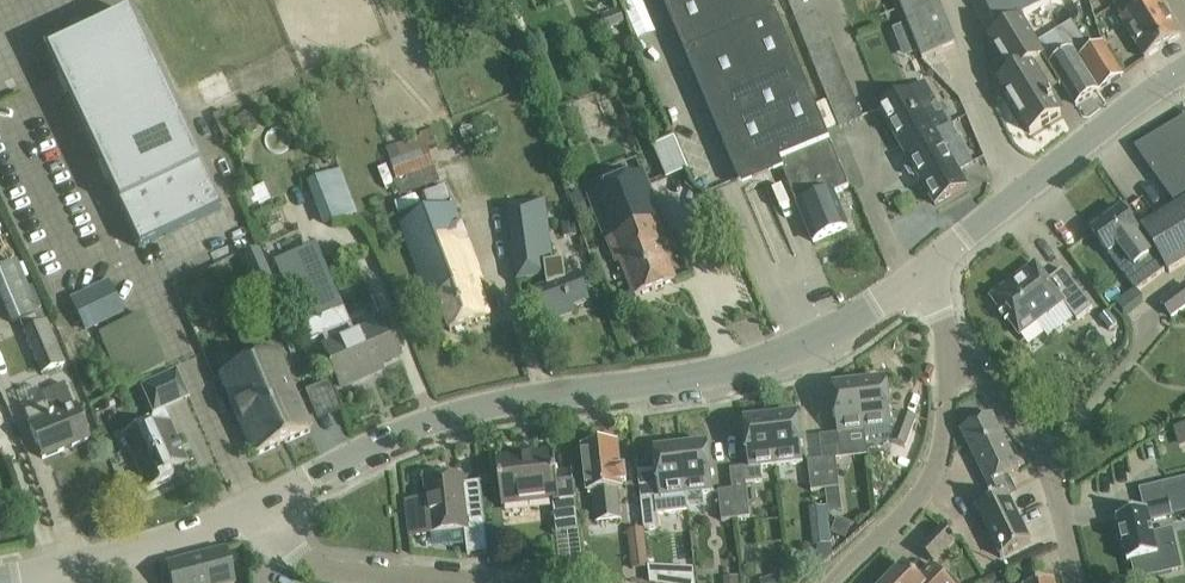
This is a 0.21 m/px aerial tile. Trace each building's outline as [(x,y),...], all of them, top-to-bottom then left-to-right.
[(670,55),(647,0),(627,0),(653,62),(670,55)] [(730,158),(740,180),(780,163),(813,242),(847,228),(833,194),(849,187),(771,0),(664,0),(730,158)] [(841,129),(863,120),(816,0),(791,0),(841,129)] [(914,38),(923,60),(956,47),(937,0),(899,0),(914,38)] [(999,34),(990,40),(1011,76),(999,83),(1030,133),(1061,114),(1049,95),(1061,87),(1019,18),(1056,0),(983,0),(999,34)] [(1129,2),(1117,9),(1124,19),(1122,20),(1145,59),(1182,37),(1160,0),(1128,0),(1129,2)] [(620,9),(602,16),(608,31),(625,24),(620,9)] [(46,51),(129,226),(138,248),(222,213),(212,191),(127,12),(46,51)] [(1098,91),(1098,90),(1123,75),(1104,44),(1078,59),(1073,51),(1067,54),(1054,33),(1041,41),(1045,49),(1043,51),(1063,85),(1076,105),(1098,91)] [(223,68),(196,81),(209,109),(236,95),(223,68)] [(938,132),(950,125),(925,83),(905,95),(880,109),(904,151),(924,140),(922,136),(936,128),(938,132)] [(223,112),(214,116),(225,141),(234,137),(223,112)] [(246,112),(230,124),(242,139),(258,127),(246,112)] [(1135,148),(1177,207),(1137,231),(1168,270),(1170,273),(1184,264),(1184,118),(1135,148)] [(935,205),(967,187),(959,172),(972,164),(950,125),(938,132),(936,128),(922,136),(924,140),(904,151),(911,162),(907,164),(906,169),(910,177),(915,178),(918,176),(935,205)] [(387,149),(402,192),(415,188),(417,192),(441,183),(429,148),(436,146),(432,129),(420,133),(421,137),(387,149)] [(675,138),(653,148),(667,181),(689,171),(675,138)] [(295,169),(317,227),(351,214),(340,185),(336,186),(325,157),(295,169)] [(645,178),(591,200),(617,264),(622,262),(636,297),(675,282),(662,247),(671,243),(662,221),(645,178)] [(252,191),(242,196),(247,207),(257,203),(259,207),(276,200),(269,183),(264,186),(263,185),(251,190),(252,191)] [(291,201),(280,206),(285,219),(296,214),(291,201)] [(508,206),(515,259),(518,283),(541,280),(545,291),(540,293),(551,321),(574,312),(572,308),(588,302),(579,278),(570,281),(567,273),(555,274),(554,265),(546,201),(508,206)] [(456,206),(403,224),(422,277),(430,299),(438,296),(450,332),(490,317),(478,282),(482,280),(474,258),(456,206)] [(1104,215),(1089,225),(1093,231),(1092,232),(1107,251),(1109,255),(1120,248),(1134,268),(1124,275),(1135,291),(1136,292),(1168,270),(1137,231),(1122,210),(1121,211),(1117,207),(1105,216),(1104,215)] [(576,222),(563,223),(565,237),(577,236),(576,222)] [(316,244),(273,261),(302,328),(305,327),(310,341),(314,339),(320,337),(323,335),(327,343),(323,345),(332,365),(341,387),(357,380),(355,374),(398,356),(388,334),(384,323),(357,334),(355,331),(353,332),(316,244)] [(260,250),(239,259),(254,295),(275,286),(260,250)] [(10,326),(19,322),(23,331),(41,373),(64,363),(47,321),(45,322),(41,313),(39,314),(38,313),(29,291),(24,280),(18,266),(16,263),(0,269),(0,301),(10,326)] [(565,264),(554,265),(555,274),(567,273),(565,264)] [(1036,264),(992,298),(1020,336),(1063,303),(1077,321),(1093,308),(1078,289),(1063,270),(1049,281),(1036,264)] [(89,290),(70,299),(86,332),(124,314),(108,281),(89,290)] [(1172,317),(1184,307),(1184,285),(1161,302),(1172,317)] [(278,290),(251,302),(260,323),(287,311),(278,290)] [(1135,291),(1117,304),(1123,313),(1143,299),(1138,291),(1136,293),(1136,292),(1135,291)] [(275,352),(250,363),(285,443),(310,432),(275,352)] [(250,363),(219,377),(254,456),(285,443),(250,363)] [(147,491),(172,480),(169,474),(188,465),(178,444),(163,409),(186,399),(175,373),(142,387),(156,420),(123,434),(138,469),(147,491)] [(860,384),(865,432),(891,429),(893,442),(906,447),(916,418),(904,413),(891,415),(887,381),(860,384)] [(860,384),(833,387),(838,435),(865,432),(860,384)] [(20,392),(20,399),(26,414),(25,415),(30,427),(29,427),(42,459),(88,440),(75,408),(73,409),(64,386),(40,395),(36,385),(20,392)] [(992,415),(961,430),(995,499),(976,509),(987,530),(1002,558),(1010,554),(1031,543),(1007,495),(1012,492),(1005,477),(1019,470),(992,415)] [(776,466),(803,463),(798,416),(771,419),(776,466)] [(745,467),(730,469),(732,490),(733,490),(736,519),(750,518),(746,483),(763,481),(761,468),(776,466),(771,419),(744,422),(749,468),(745,468),(745,467)] [(1173,428),(1178,447),(1184,446),(1184,424),(1173,428)] [(588,493),(593,492),(597,522),(621,520),(617,489),(622,489),(622,485),(627,484),(625,471),(621,472),(618,445),(583,449),(588,493)] [(687,495),(714,492),(708,445),(682,448),(687,495)] [(641,500),(644,530),(659,528),(657,516),(689,512),(687,496),(687,495),(682,448),(655,451),(660,498),(641,500)] [(497,459),(502,507),(553,501),(557,534),(580,531),(573,473),(557,475),(554,452),(497,459)] [(836,459),(822,460),(826,490),(840,488),(836,459)] [(822,460),(808,462),(811,492),(826,490),(822,460)] [(406,501),(405,501),(410,539),(431,536),(431,535),(432,535),(465,531),(467,546),(468,555),(487,553),(488,553),(480,483),(464,484),(463,477),(444,479),(425,482),(427,499),(406,501)] [(1117,518),(1128,563),(1132,562),(1137,581),(1172,573),(1167,552),(1157,555),(1152,533),(1149,521),(1180,514),(1184,512),(1184,479),(1164,484),(1141,489),(1147,511),(1117,518)] [(732,490),(719,491),(722,521),(736,519),(733,490),(732,490)] [(827,507),(809,509),(814,547),(817,547),(832,545),(827,507)] [(921,550),(934,563),(956,540),(943,528),(921,550)] [(644,530),(629,532),(633,569),(648,567),(644,530)] [(166,565),(171,582),(233,582),(225,550),(166,565)] [(889,582),(949,582),(944,578),(940,573),(931,565),(917,579),(904,567),(889,582)] [(760,581),(761,582),(788,582),(785,573),(760,581)]
